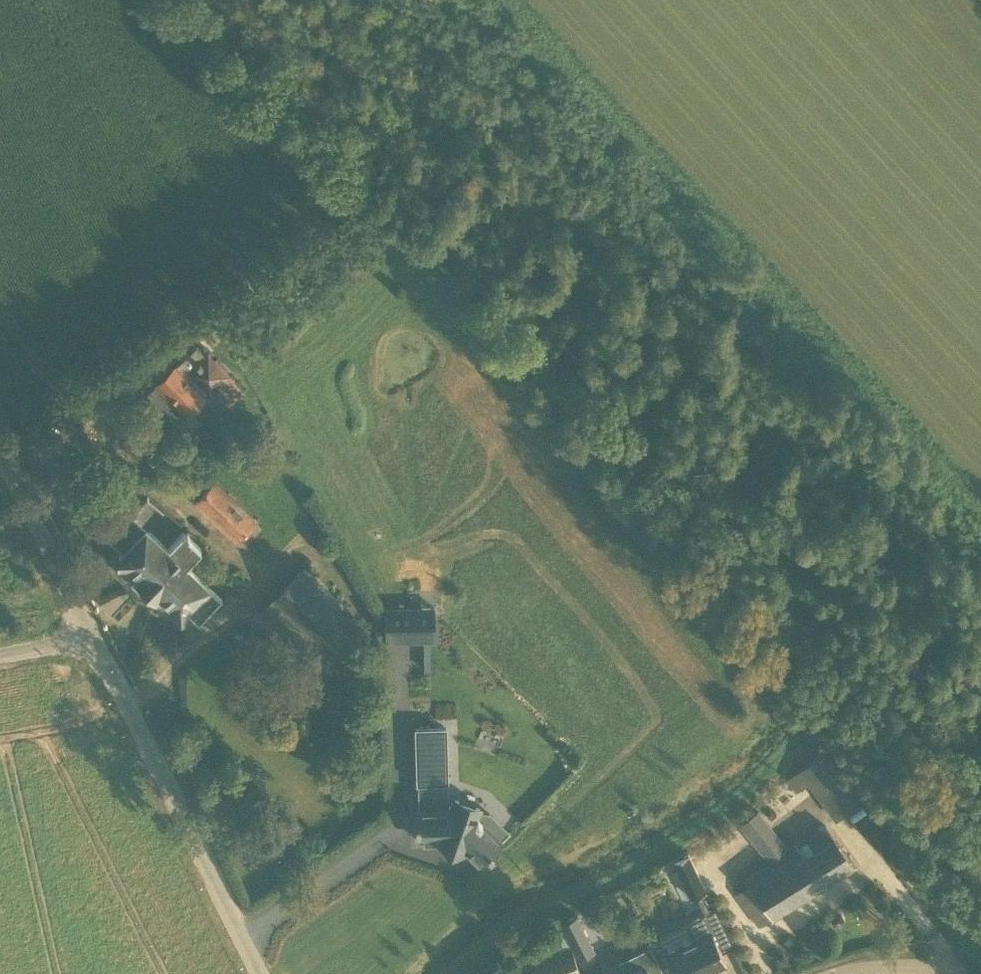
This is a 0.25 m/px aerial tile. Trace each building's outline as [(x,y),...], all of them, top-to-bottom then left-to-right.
[(174,366),(166,357),(158,365),(166,374),(158,382),(188,412),(204,396),(209,401),(211,403),(215,404),(218,403),(221,401),(223,398),(224,395),(223,391),(222,389),(217,383),(227,373),(207,353),(206,354),(196,344),(174,366)] [(215,481),(198,500),(237,537),(255,518),(215,481)] [(203,545),(185,528),(168,546),(149,529),(166,511),(148,494),(109,536),(110,537),(124,549),(123,550),(120,550),(120,551),(120,559),(121,559),(123,559),(140,575),(134,581),(152,599),(159,592),(176,609),(176,611),(177,612),(185,611),(185,608),(186,608),(199,621),(222,596),(186,563),(203,545)] [(321,669),(364,624),(304,567),(261,612),(321,669)] [(390,653),(438,652),(436,607),(388,608),(390,653)] [(418,823),(416,823),(416,828),(418,828),(419,840),(441,839),(440,842),(465,851),(466,848),(481,862),(489,853),(491,855),(494,851),(492,850),(500,842),(499,841),(480,822),(482,819),(478,815),(480,809),(480,808),(455,799),(454,801),(448,799),(447,783),(448,783),(448,773),(446,727),(436,728),(436,727),(416,728),(417,784),(419,784),(420,811),(418,811),(418,823)] [(796,792),(810,782),(836,818),(873,792),(838,742),(787,778),(796,792)] [(756,808),(737,823),(767,861),(786,845),(756,808)] [(737,889),(749,908),(760,925),(772,917),(855,864),(826,825),(807,838),(815,849),(806,856),(798,845),(737,889)] [(696,869),(681,876),(692,897),(706,890),(696,869)] [(688,921),(696,938),(665,954),(675,973),(705,973),(711,971),(710,969),(727,961),(712,931),(703,914),(688,921)] [(577,916),(561,924),(561,925),(572,946),(579,960),(592,953),(595,952),(577,916)] [(572,946),(533,959),(538,973),(581,973),(572,946)]
